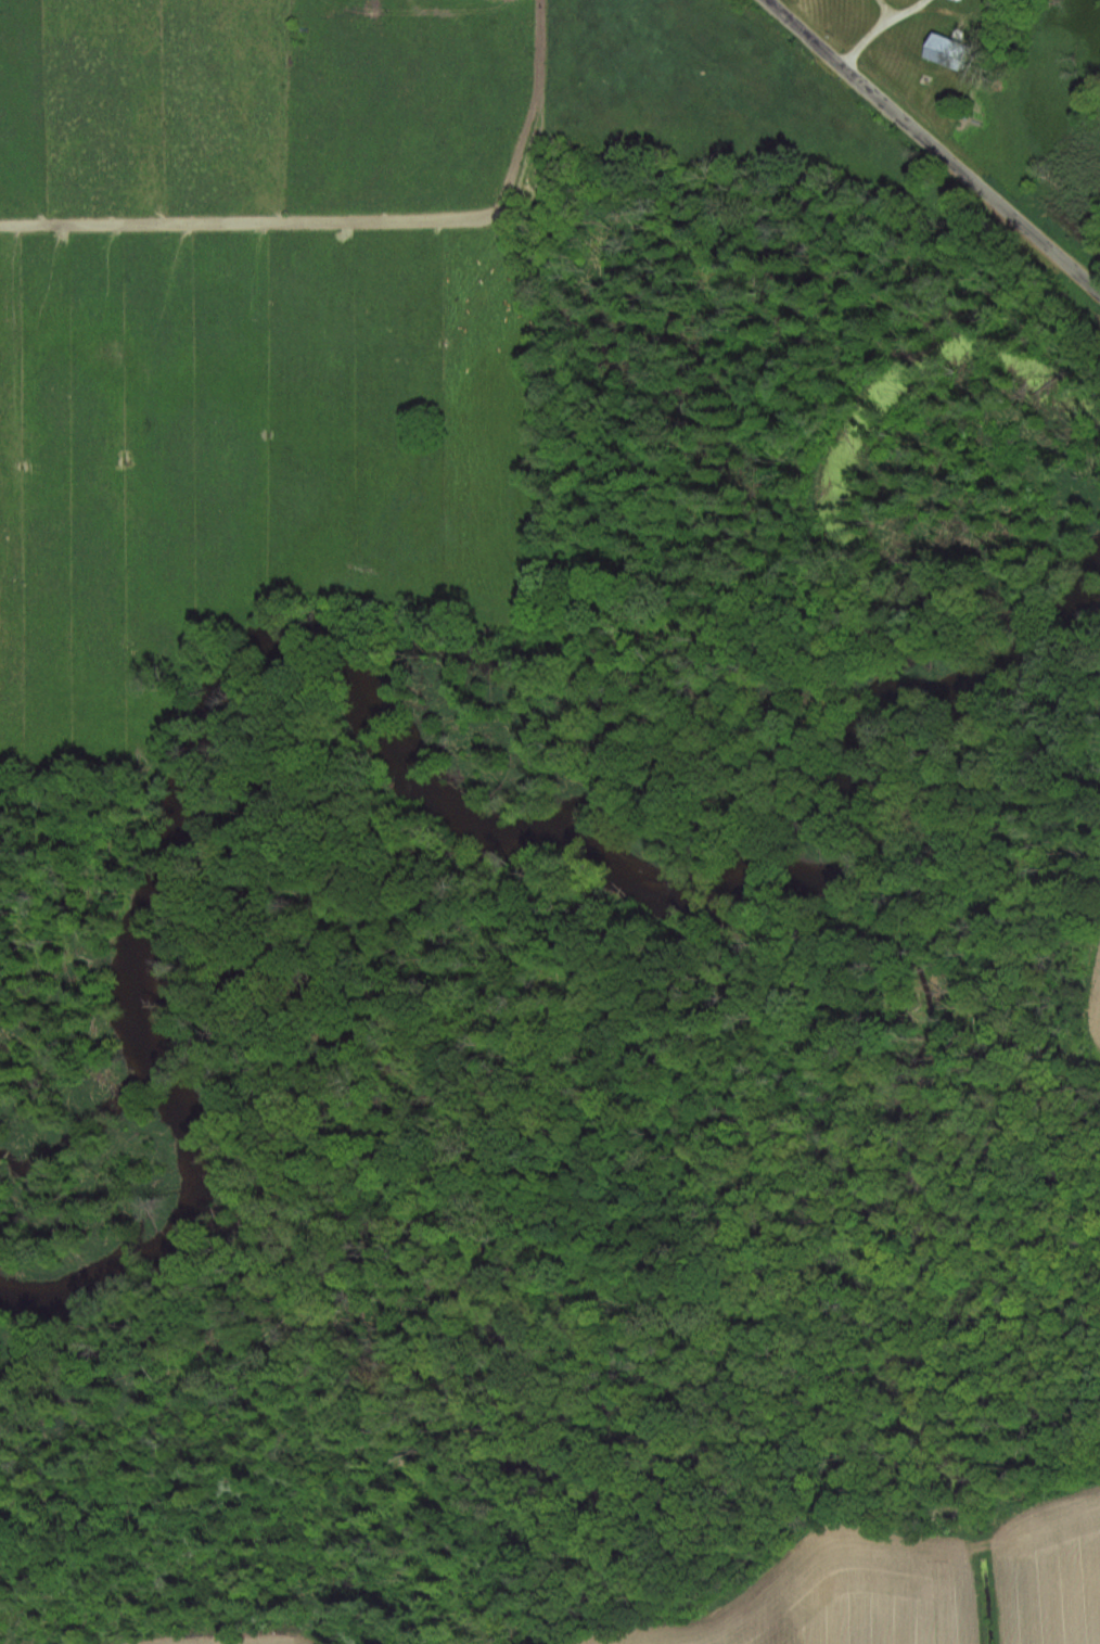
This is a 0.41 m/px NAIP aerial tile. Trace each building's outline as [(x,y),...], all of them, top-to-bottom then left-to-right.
[(919,54),(946,65),(955,41),(928,30),(919,54)]
